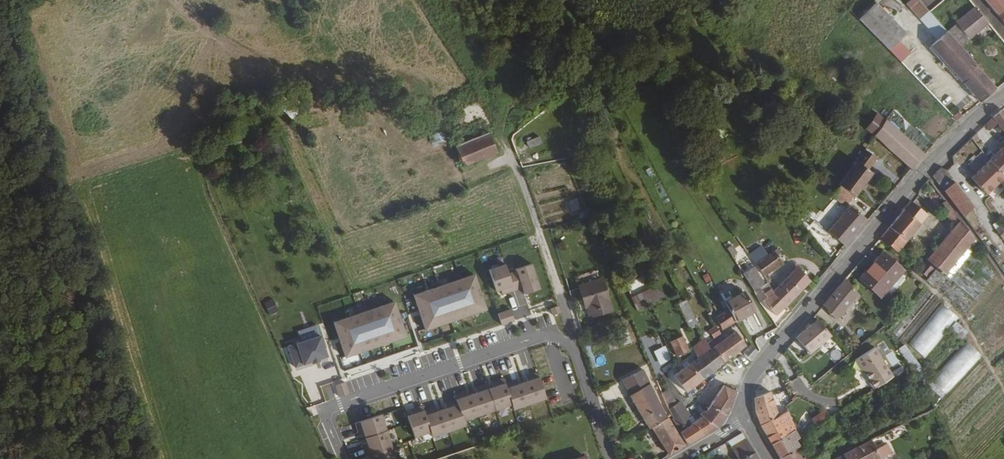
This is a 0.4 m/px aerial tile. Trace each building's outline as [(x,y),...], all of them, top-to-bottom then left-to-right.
[(906,31),(877,0),(859,16),(901,60),(910,51),(899,38),(906,31)] [(906,0),(937,37),(946,29),(921,0),(906,0)] [(991,5),(998,13),(1003,8),(1003,0),(987,0),(991,5)] [(969,3),(952,18),(962,30),(980,15),(969,3)] [(969,37),(986,22),(980,15),(962,30),(969,37)] [(937,37),(930,43),(979,100),(997,87),(953,37),(946,29),(937,37)] [(1003,131),(1003,112),(1001,108),(992,115),(1003,131)] [(933,145),(893,109),(886,118),(925,153),(933,145)] [(925,153),(886,118),(874,134),(912,167),(925,153)] [(992,118),(986,124),(992,130),(998,123),(992,118)] [(445,130),(431,135),(434,144),(448,139),(445,130)] [(430,135),(417,141),(419,148),(433,143),(430,135)] [(498,153),(490,135),(456,148),(465,167),(498,153)] [(540,135),(528,140),(530,146),(542,141),(540,135)] [(989,158),(1003,176),(1003,175),(1003,143),(989,158)] [(839,183),(854,193),(855,195),(872,170),(868,168),(877,156),(865,147),(839,183)] [(986,192),(1003,176),(989,158),(971,176),(986,192)] [(942,163),(939,166),(948,176),(951,174),(942,163)] [(951,183),(947,177),(948,176),(939,166),(932,173),(944,188),(951,183)] [(957,179),(952,182),(976,215),(979,213),(961,188),(962,187),(957,179)] [(968,210),(973,217),(976,215),(952,182),(951,183),(944,188),(964,214),(968,210)] [(831,194),(846,204),(854,193),(839,183),(831,194)] [(570,212),(581,210),(578,198),(567,200),(570,212)] [(900,248),(927,214),(911,198),(889,224),(890,225),(882,236),(904,256),(906,253),(900,248)] [(953,263),(974,237),(947,200),(941,204),(956,224),(936,249),(953,263)] [(866,217),(851,203),(848,206),(829,230),(844,244),(866,217)] [(995,227),(1003,240),(1003,221),(995,227)] [(997,273),(972,252),(979,245),(975,238),(974,237),(953,263),(946,272),(977,298),(985,288),(960,267),(961,265),(986,286),(991,280),(966,260),(968,258),(993,278),(997,273)] [(778,247),(756,262),(765,274),(783,261),(778,254),(781,252),(778,247)] [(946,272),(953,263),(936,249),(928,258),(937,266),(946,272)] [(895,261),(883,251),(880,254),(892,264),(895,261)] [(746,257),(737,262),(739,265),(746,260),(747,261),(750,259),(746,254),(744,254),(746,257)] [(881,296),(904,269),(895,261),(892,264),(880,254),(860,277),(881,296)] [(937,266),(928,258),(919,269),(927,277),(937,266)] [(541,288),(532,263),(517,268),(517,270),(509,273),(506,264),(489,269),(497,291),(502,289),(503,294),(508,293),(523,287),(525,294),(531,292),(541,288)] [(754,265),(743,272),(755,290),(758,289),(759,290),(763,288),(762,286),(766,283),(754,265)] [(775,285),(777,287),(774,289),(775,289),(773,291),(786,305),(802,287),(809,279),(797,266),(779,284),(778,282),(775,285)] [(976,299),(937,267),(928,278),(966,310),(976,299)] [(487,309),(475,274),(414,295),(426,330),(461,318),(487,309)] [(604,278),(581,285),(586,302),(589,301),(593,315),(613,308),(604,278)] [(858,292),(845,278),(823,305),(837,318),(858,292)] [(636,306),(664,295),(659,283),(631,295),(636,306)] [(764,300),(776,314),(786,305),(773,291),(775,289),(774,289),(772,286),(765,293),(768,296),(764,300)] [(756,310),(745,290),(725,301),(735,321),(756,310)] [(686,298),(678,303),(686,318),(694,314),(686,298)] [(407,337),(395,301),(334,322),(346,357),(377,347),(407,337)] [(726,309),(715,315),(722,328),(735,321),(725,301),(722,302),(726,309)] [(910,346),(926,358),(958,315),(942,303),(910,346)] [(561,312),(559,305),(552,308),(554,315),(561,312)] [(515,321),(511,309),(499,314),(502,325),(515,321)] [(686,318),(691,328),(699,325),(694,314),(686,318)] [(831,333),(816,316),(795,334),(809,352),(831,333)] [(898,338),(913,322),(907,316),(892,332),(898,338)] [(767,321),(775,333),(779,327),(772,317),(767,321)] [(957,321),(949,329),(961,340),(969,332),(957,321)] [(709,327),(714,337),(721,333),(716,324),(709,327)] [(628,327),(618,329),(622,345),(632,342),(628,327)] [(723,332),(726,336),(723,338),(713,346),(725,361),(746,345),(735,329),(731,332),(728,328),(723,332)] [(723,338),(721,333),(708,342),(711,347),(713,346),(723,338)] [(677,354),(688,349),(682,335),(671,340),(677,354)] [(327,356),(320,336),(288,347),(295,367),(312,362),(315,361),(319,359),(327,356)] [(698,357),(711,347),(706,338),(693,347),(698,357)] [(752,360),(759,352),(752,343),(745,351),(752,360)] [(903,347),(921,380),(926,377),(908,344),(903,347)] [(713,346),(711,347),(698,357),(693,360),(690,362),(703,378),(725,361),(713,346)] [(863,369),(864,369),(867,373),(870,371),(876,378),(889,369),(876,348),(857,359),(863,369)] [(960,367),(972,355),(964,348),(933,381),(946,394),(966,373),(960,367)] [(674,373),(687,391),(703,378),(690,362),(687,361),(684,363),(684,366),(674,373)] [(876,378),(870,371),(867,373),(872,381),(876,378)] [(527,381),(523,382),(530,403),(547,397),(538,372),(530,374),(526,376),(527,381)] [(645,373),(624,384),(630,395),(650,383),(645,373)] [(789,410),(779,415),(765,375),(755,388),(754,403),(760,424),(772,443),(794,429),(796,428),(789,410)] [(496,409),(512,404),(505,383),(503,378),(498,380),(491,382),(493,387),(489,388),(496,409)] [(514,408),(530,403),(523,382),(518,384),(516,379),(511,381),(505,383),(512,404),(514,408)] [(340,397),(350,394),(346,382),(336,385),(340,397)] [(480,415),(496,409),(489,388),(487,383),(482,385),(475,388),(477,392),(472,394),(480,415)] [(662,407),(650,383),(630,395),(643,418),(662,407)] [(726,414),(730,409),(736,390),(724,384),(711,403),(726,414)] [(662,390),(665,398),(673,395),(669,387),(662,390)] [(464,421),(480,415),(472,394),(468,396),(466,391),(460,393),(455,395),(457,399),(464,421)] [(665,398),(668,407),(677,402),(673,395),(665,398)] [(466,426),(464,421),(457,399),(450,402),(445,403),(447,408),(443,410),(451,431),(466,426)] [(677,402),(668,407),(672,413),(674,416),(673,418),(679,429),(681,431),(687,443),(688,444),(716,427),(701,413),(694,419),(695,421),(691,424),(688,418),(690,417),(680,400),(677,402)] [(701,413),(716,427),(726,414),(711,403),(706,410),(704,409),(701,412),(701,413)] [(416,438),(432,432),(424,411),(423,406),(416,408),(411,410),(413,414),(408,416),(416,438)] [(434,437),(451,431),(443,410),(438,412),(436,406),(431,408),(424,411),(432,432),(434,437)] [(668,416),(662,407),(643,418),(646,423),(649,427),(651,426),(668,416)] [(805,429),(806,431),(808,430),(830,416),(826,409),(813,417),(815,423),(805,429)] [(364,433),(366,438),(388,431),(382,414),(355,424),(358,430),(359,435),(364,433)] [(685,444),(668,416),(651,426),(660,440),(661,439),(670,454),(685,444)] [(340,427),(342,439),(357,436),(355,424),(340,427)] [(800,439),(794,429),(772,443),(780,457),(801,443),(800,442),(799,441),(800,439)] [(393,447),(388,431),(366,438),(367,443),(362,445),(364,450),(367,456),(371,455),(393,447)] [(740,458),(759,458),(743,431),(729,440),(740,458)] [(871,438),(848,451),(843,454),(846,458),(878,458),(881,457),(894,450),(891,444),(877,451),(871,438)] [(801,443),(780,457),(781,458),(824,458),(828,457),(822,447),(813,452),(806,440),(804,440),(804,442),(803,443),(801,443)] [(393,447),(371,455),(373,458),(398,458),(393,447)]
